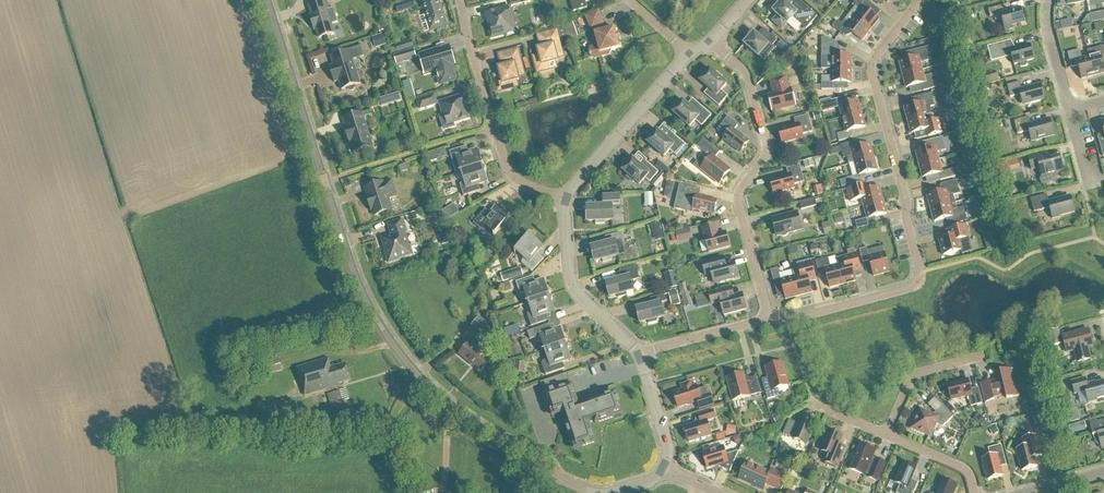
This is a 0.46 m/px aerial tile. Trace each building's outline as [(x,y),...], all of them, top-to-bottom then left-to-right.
[(314,6),(309,7),(312,16),(310,17),(315,32),(317,31),(319,39),(335,34),(332,25),(338,23),(334,9),(330,10),(327,0),(313,0),(314,6)] [(439,0),(426,0),(423,1),(426,8),(423,9),(428,24),(431,24),(433,31),(447,26),(439,0)] [(581,0),(571,3),(573,12),(587,9),(585,3),(586,3),(590,2),(591,0),(581,0)] [(773,22),(782,30),(787,24),(787,25),(793,19),(806,30),(818,17),(799,1),(798,2),(793,7),(785,0),(783,0),(782,0),(780,0),(777,4),(779,6),(773,12),(778,16),(773,22)] [(850,14),(871,31),(879,20),(876,18),(880,12),(865,0),(857,0),(853,6),(855,8),(850,14)] [(1008,13),(1006,6),(988,10),(990,18),(994,17),(996,22),(1002,20),(1005,32),(1013,30),(1012,27),(1025,24),(1021,10),(1008,13)] [(508,34),(517,32),(515,23),(513,24),(509,9),(487,14),(491,28),(489,28),(492,38),(506,35),(506,33),(508,32),(508,34)] [(585,17),(591,31),(605,25),(599,11),(585,17)] [(1091,24),(1102,22),(1100,13),(1090,15),(1091,24)] [(850,14),(842,25),(837,21),(833,27),(845,37),(850,31),(862,41),(871,31),(850,14)] [(1062,30),(1073,28),(1071,20),(1060,22),(1062,30)] [(578,37),(573,23),(563,26),(568,40),(578,37)] [(612,51),(620,49),(615,29),(596,35),(599,46),(592,48),(590,52),(590,53),(589,54),(590,56),(591,56),(591,57),(595,60),(609,56),(612,51)] [(750,38),(744,45),(759,57),(764,62),(775,49),(772,47),(777,41),(763,29),(757,36),(752,32),(748,36),(750,38)] [(539,36),(540,43),(542,49),(539,50),(540,56),(534,58),(538,73),(551,70),(549,63),(558,61),(557,58),(563,57),(557,32),(539,36)] [(383,35),(372,38),(376,49),(387,46),(383,35)] [(822,70),(832,70),(851,70),(851,56),(835,56),(835,43),(827,38),(822,38),(822,70)] [(395,46),(396,48),(391,49),(393,54),(397,52),(397,53),(415,47),(412,41),(395,46)] [(788,46),(782,41),(778,45),(784,50),(788,46)] [(1030,46),(1013,50),(1012,43),(989,48),(993,61),(1012,56),(1014,65),(1020,64),(1021,66),(1023,68),(1026,67),(1027,65),(1027,62),(1034,60),(1030,46)] [(795,53),(799,57),(805,50),(801,46),(795,53)] [(440,85),(446,83),(456,80),(452,66),(455,65),(449,47),(421,56),(426,73),(436,70),(440,85)] [(1087,51),(1089,57),(1094,77),(1103,74),(1103,47),(1087,51)] [(347,89),(348,91),(350,92),(353,92),(354,90),(356,88),(355,86),(361,85),(353,61),(364,57),(361,48),(331,57),(334,66),(330,67),(335,83),(339,82),(342,91),(347,89)] [(913,52),(915,58),(900,62),(903,76),(922,70),(920,63),(932,60),(929,48),(913,52)] [(1089,57),(1082,59),(1080,50),(1068,54),(1072,69),(1078,67),(1082,80),(1094,77),(1089,57)] [(416,59),(414,51),(395,56),(397,64),(416,59)] [(500,55),(501,62),(503,68),(500,69),(501,75),(495,77),(499,92),(512,89),(510,82),(519,80),(518,77),(524,76),(518,51),(500,55)] [(941,64),(949,62),(947,55),(940,57),(941,64)] [(709,72),(706,71),(704,71),(702,73),(700,75),(701,78),(702,80),(701,82),(709,89),(705,94),(719,107),(728,97),(721,91),(727,85),(722,80),(723,78),(717,73),(716,75),(710,70),(709,72)] [(822,80),(822,83),(822,90),(835,90),(835,83),(851,83),(851,70),(832,70),(831,77),(827,77),(822,80)] [(922,70),(903,76),(906,89),(922,85),(924,91),(939,87),(936,74),(924,78),(922,70)] [(776,96),(770,97),(773,111),(795,105),(791,90),(789,91),(786,79),(772,82),(776,96)] [(411,81),(403,83),(408,101),(416,99),(411,81)] [(1020,83),(1007,86),(1011,98),(1021,95),(1022,102),(1021,104),(1028,109),(1031,104),(1045,101),(1041,85),(1022,90),(1020,83)] [(985,97),(989,91),(983,87),(979,93),(985,97)] [(399,94),(380,100),(382,107),(401,101),(399,94)] [(935,107),(933,101),(931,94),(918,97),(920,104),(905,108),(908,121),(932,115),(931,108),(935,107)] [(417,101),(420,111),(439,105),(435,95),(417,101)] [(469,119),(462,96),(440,103),(444,119),(441,119),(444,130),(455,127),(454,124),(469,119)] [(843,120),(862,115),(858,102),(843,106),(841,99),(826,103),(828,110),(839,107),(843,120)] [(681,104),(679,103),(676,103),(674,104),(673,107),(673,109),(675,111),(673,113),(690,128),(696,121),(702,127),(711,116),(697,103),(692,109),(683,102),(681,104)] [(813,114),(815,122),(822,120),(820,113),(813,114)] [(362,114),(344,119),(349,134),(347,134),(350,143),(352,143),(355,153),(372,147),(362,114)] [(843,120),(846,132),(837,135),(839,142),(852,139),(850,132),(865,128),(862,115),(843,120)] [(934,122),(932,115),(908,121),(911,134),(927,130),(929,137),(944,133),(941,120),(934,122)] [(796,126),(779,131),(782,144),(803,138),(803,135),(813,132),(809,116),(794,119),(796,126)] [(726,137),(724,140),(741,153),(749,142),(734,131),(738,126),(728,117),(717,131),(726,137)] [(1054,136),(1050,121),(1031,126),(1029,118),(1014,122),(1018,135),(1029,132),(1032,141),(1054,136)] [(957,129),(960,131),(963,130),(965,127),(965,123),(962,122),(958,123),(956,125),(957,129)] [(707,131),(703,135),(709,140),(712,136),(707,131)] [(656,134),(653,132),(651,133),(649,134),(647,136),(648,139),(649,141),(648,143),(664,157),(670,151),(677,157),(686,146),(671,133),(666,139),(657,132),(656,134)] [(946,151),(943,138),(918,144),(919,151),(916,152),(920,165),(939,160),(937,153),(946,151)] [(711,157),(707,163),(701,158),(696,165),(702,170),(701,170),(719,184),(730,170),(715,159),(720,152),(703,139),(698,146),(711,157)] [(855,163),(874,158),(870,145),(855,149),(853,143),(840,146),(840,147),(831,149),(830,152),(831,156),(842,153),(844,159),(847,158),(849,165),(855,163)] [(467,147),(450,152),(457,175),(485,166),(483,162),(480,159),(476,149),(476,151),(469,154),(467,147)] [(446,150),(437,153),(439,160),(448,157),(446,150)] [(1064,173),(1060,158),(1045,162),(1044,154),(1029,158),(1032,171),(1039,169),(1042,178),(1041,180),(1042,184),(1042,185),(1053,182),(1052,176),(1064,173)] [(1019,157),(996,162),(1003,193),(1016,190),(1013,180),(1010,180),(1008,170),(1022,167),(1019,157)] [(874,158),(855,163),(858,176),(846,179),(848,186),(864,182),(862,176),(877,171),(874,158)] [(631,162),(629,160),(626,161),(624,162),(623,165),(623,167),(625,169),(623,171),(629,176),(627,178),(633,183),(635,181),(640,186),(646,179),(650,183),(659,173),(646,162),(642,167),(633,160),(631,162)] [(812,160),(803,162),(805,171),(814,168),(812,160)] [(942,173),(939,160),(920,165),(923,178),(938,174),(940,181),(956,177),(954,170),(942,173)] [(408,171),(406,165),(400,167),(402,173),(408,171)] [(485,166),(457,175),(462,173),(465,181),(460,186),(464,197),(481,191),(479,185),(486,182),(487,184),(484,174),(485,174),(485,170),(485,166)] [(788,176),(770,181),(774,194),(795,189),(794,185),(805,183),(800,166),(787,169),(788,176)] [(662,173),(652,185),(656,189),(667,177),(662,173)] [(939,193),(928,196),(931,209),(950,204),(955,203),(954,196),(960,194),(957,181),(941,185),(939,193)] [(383,185),(383,183),(366,188),(369,196),(367,197),(372,211),(373,210),(375,216),(393,211),(390,203),(390,204),(388,198),(396,196),(391,182),(383,185)] [(672,193),(674,183),(667,182),(665,191),(672,193)] [(818,194),(825,192),(822,183),(815,186),(818,194)] [(864,206),(883,201),(880,188),(870,191),(868,184),(847,190),(851,202),(862,199),(864,206)] [(699,197),(701,190),(680,185),(674,210),(693,214),(694,210),(714,215),(718,201),(699,197)] [(653,207),(653,193),(645,194),(645,207),(653,207)] [(1069,198),(1049,203),(1047,195),(1031,200),(1034,213),(1050,209),(1053,220),(1061,218),(1060,216),(1073,213),(1069,198)] [(604,207),(587,208),(588,222),(596,222),(596,225),(604,224),(604,221),(613,221),(612,207),(620,206),(620,197),(604,198),(604,207)] [(815,199),(806,202),(799,203),(801,211),(817,206),(815,199)] [(883,201),(864,206),(868,219),(856,222),(857,230),(873,225),(871,218),(887,214),(883,201)] [(446,217),(459,211),(456,203),(443,209),(446,217)] [(950,204),(931,209),(934,222),(950,218),(952,225),(967,221),(964,208),(952,211),(950,204)] [(510,217),(508,219),(495,207),(494,208),(496,209),(491,215),(485,210),(474,224),(483,232),(489,229),(495,235),(493,237),(494,237),(499,231),(500,231),(502,230),(503,229),(504,228),(505,226),(505,224),(510,217)] [(789,234),(802,230),(797,213),(773,219),(777,237),(780,236),(783,237),(785,237),(787,236),(789,234)] [(836,225),(845,223),(842,214),(834,217),(836,225)] [(405,233),(408,233),(404,220),(389,225),(393,237),(383,240),(387,253),(386,253),(389,263),(399,260),(398,259),(412,255),(405,233)] [(651,225),(653,234),(662,232),(659,223),(651,225)] [(822,225),(825,237),(833,235),(830,223),(822,225)] [(709,253),(730,247),(726,233),(719,235),(716,225),(702,228),(705,240),(706,240),(709,253)] [(969,238),(966,226),(949,230),(950,237),(939,240),(944,256),(963,251),(963,254),(972,251),(968,238),(969,238)] [(690,229),(675,233),(678,244),(693,240),(690,229)] [(853,232),(844,234),(846,242),(855,240),(853,232)] [(440,236),(443,246),(449,243),(446,234),(440,236)] [(625,255),(621,241),(619,234),(606,237),(608,244),(591,248),(595,262),(603,260),(604,263),(612,261),(611,258),(625,255)] [(520,248),(515,255),(517,253),(524,258),(522,264),(532,273),(542,262),(544,260),(537,254),(542,248),(544,249),(530,237),(532,235),(531,235),(526,241),(524,242),(522,243),(521,244),(520,246),(520,248)] [(797,247),(788,249),(790,257),(799,255),(797,247)] [(867,248),(860,250),(863,263),(870,261),(874,277),(890,273),(885,254),(869,258),(867,248)] [(848,256),(836,259),(838,266),(843,285),(856,282),(854,274),(861,272),(855,249),(847,251),(848,256)] [(481,254),(477,260),(487,266),(492,257),(481,254)] [(724,257),(718,259),(702,263),(706,276),(712,274),(715,284),(738,278),(734,262),(725,265),(724,257)] [(828,258),(816,262),(819,275),(826,273),(830,288),(843,285),(838,266),(831,268),(828,258)] [(816,282),(811,260),(798,264),(799,269),(792,271),(794,277),(799,297),(812,293),(809,283),(816,282)] [(636,266),(621,271),(623,279),(606,284),(610,298),(618,296),(619,298),(627,296),(626,294),(634,291),(632,282),(640,280),(636,266)] [(523,276),(521,268),(501,275),(503,282),(523,276)] [(791,272),(780,275),(778,269),(771,271),(775,286),(782,285),(786,300),(799,297),(794,277),(793,278),(791,272)] [(673,289),(678,288),(674,272),(669,273),(673,289)] [(546,288),(543,279),(542,279),(543,281),(536,283),(533,277),(516,282),(520,294),(526,294),(529,303),(552,295),(550,293),(549,291),(546,288)] [(502,286),(505,294),(512,291),(510,283),(502,286)] [(746,310),(742,294),(734,296),(731,288),(709,294),(712,305),(721,302),(724,316),(746,310)] [(684,301),(690,299),(688,291),(682,293),(684,301)] [(677,292),(669,294),(671,303),(680,301),(677,292)] [(552,295),(529,303),(532,311),(527,315),(531,327),(549,321),(549,323),(557,320),(551,304),(552,301),(552,298),(552,295)] [(653,305),(637,310),(640,324),(648,322),(649,324),(657,322),(656,320),(665,318),(661,304),(667,302),(665,295),(652,299),(653,305)] [(690,299),(684,301),(686,308),(692,306),(690,299)] [(471,327),(484,338),(492,328),(479,317),(471,327)] [(550,325),(533,331),(528,333),(530,340),(535,338),(537,342),(543,343),(546,351),(568,343),(567,341),(565,339),(562,337),(557,320),(549,323),(550,325)] [(507,334),(520,331),(519,324),(506,327),(507,334)] [(1063,344),(1059,329),(1046,333),(1050,348),(1063,344)] [(1088,330),(1063,337),(1067,353),(1074,351),(1077,363),(1090,359),(1087,348),(1092,346),(1088,330)] [(491,360),(470,342),(459,356),(473,368),(474,366),(482,372),(491,360)] [(568,343),(546,351),(548,358),(542,364),(546,376),(565,369),(563,362),(570,360),(570,362),(571,362),(568,352),(569,349),(569,346),(568,343)] [(350,381),(345,364),(331,369),(328,358),(296,368),(305,396),(340,385),(339,384),(350,381)] [(515,372),(523,373),(524,363),(516,362),(515,372)] [(766,368),(769,378),(762,380),(768,400),(780,397),(778,389),(789,386),(786,378),(788,378),(786,372),(785,372),(782,363),(766,368)] [(1014,369),(1000,372),(1002,380),(990,383),(990,382),(982,384),(986,402),(994,401),(994,398),(1005,395),(1006,400),(1019,397),(1016,385),(1014,385),(1011,370),(1014,370),(1014,369)] [(568,374),(541,383),(552,417),(565,412),(569,422),(565,423),(571,442),(574,441),(577,449),(595,443),(588,423),(595,421),(596,424),(614,418),(613,415),(621,412),(615,394),(589,403),(590,407),(576,411),(575,409),(579,408),(568,374)] [(751,379),(745,377),(744,374),(727,378),(733,401),(761,394),(757,377),(751,379)] [(1087,386),(1085,379),(1071,382),(1075,395),(1085,392),(1089,404),(1097,401),(1097,400),(1103,398),(1103,382),(1087,386)] [(971,390),(968,380),(948,385),(952,401),(968,397),(971,407),(983,404),(978,388),(971,390)] [(691,385),(689,384),(687,384),(685,385),(684,386),(683,388),(683,390),(673,393),(678,408),(698,402),(700,409),(714,405),(711,395),(709,395),(707,388),(698,390),(697,386),(692,387),(691,385)] [(331,405),(333,409),(347,405),(346,401),(343,402),(340,391),(328,395),(331,405)] [(933,415),(920,410),(911,429),(931,437),(936,424),(943,427),(953,418),(943,406),(933,415)] [(1077,409),(1067,411),(1070,423),(1081,421),(1077,409)] [(713,411),(699,415),(701,422),(684,427),(689,443),(712,436),(707,422),(716,419),(713,411)] [(1036,425),(1048,424),(1046,412),(1035,414),(1036,425)] [(772,417),(776,424),(782,421),(778,414),(772,417)] [(989,424),(981,416),(976,421),(983,428),(986,427),(989,424)] [(815,425),(801,419),(799,424),(789,420),(783,434),(793,438),(793,439),(807,445),(815,425)] [(1089,425),(1093,437),(1095,444),(1101,447),(1101,450),(1103,449),(1103,421),(1089,425)] [(1077,425),(1069,427),(1071,435),(1079,433),(1077,425)] [(726,433),(735,435),(737,427),(728,426),(726,433)] [(999,432),(995,427),(989,430),(993,436),(999,432)] [(822,449),(821,452),(829,455),(825,463),(838,468),(844,453),(838,450),(843,437),(830,431),(824,443),(822,449)] [(1041,458),(1035,436),(1023,440),(1025,448),(1017,450),(1022,471),(1037,468),(1035,460),(1041,458)] [(876,451),(860,444),(849,470),(865,476),(866,474),(870,476),(869,478),(878,482),(885,463),(877,460),(876,461),(872,459),(876,451)] [(1005,462),(1001,446),(988,449),(991,457),(983,460),(985,467),(983,467),(985,474),(986,473),(988,481),(1002,477),(999,463),(1005,462)] [(737,452),(726,455),(723,447),(703,454),(708,469),(718,465),(719,467),(730,472),(739,452),(737,452)] [(904,463),(895,483),(900,485),(897,492),(914,492),(918,484),(911,481),(917,469),(910,466),(911,464),(906,462),(905,464),(904,463)] [(771,474),(747,463),(740,480),(763,490),(766,484),(777,489),(783,476),(787,478),(792,467),(785,464),(780,475),(772,471),(771,474)] [(937,492),(955,492),(958,486),(943,480),(937,492)]
